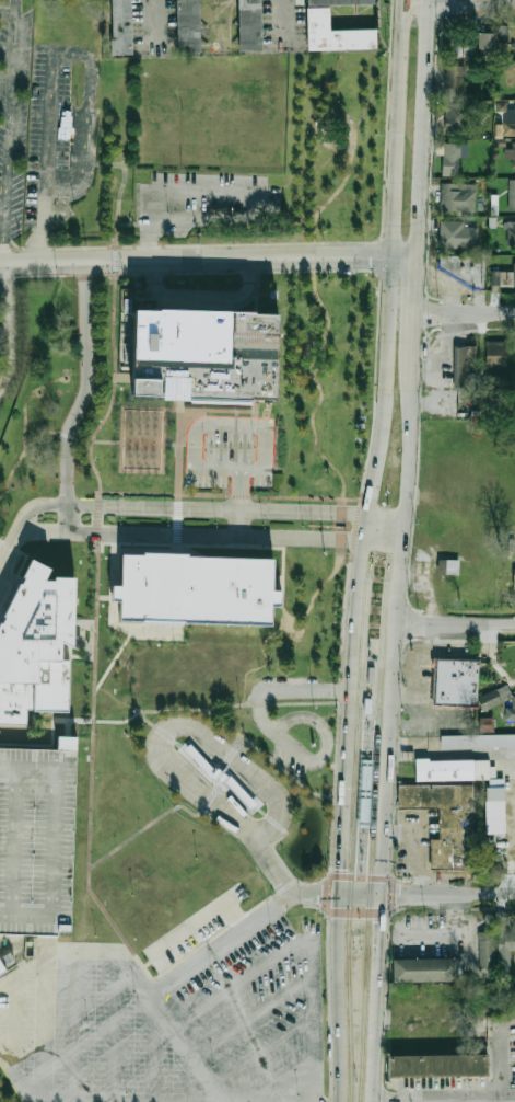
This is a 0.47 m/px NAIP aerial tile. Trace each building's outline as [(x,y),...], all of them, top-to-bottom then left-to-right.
[(114,54),(113,0),(131,0),(132,53),(114,54)] [(178,51),(177,0),(197,0),(199,50),(178,51)] [(260,50),(259,0),(235,0),(236,50),(260,50)] [(308,11),(327,11),(327,27),(377,27),(377,50),(308,49),(308,11)] [(494,21),(479,21),(479,50),(494,50),(494,21)] [(463,56),(463,35),(450,35),(450,56),(463,56)] [(445,128),(467,128),(467,102),(445,102),(445,128)] [(514,103),(514,109),(503,109),(503,135),(514,135),(514,103)] [(512,142),(512,148),(504,148),(504,159),(512,159),(512,168),(514,168),(514,142),(512,142)] [(460,175),(460,144),(443,144),(443,175),(460,175)] [(476,184),(441,184),(441,211),(476,211),(476,184)] [(506,220),(506,246),(514,245),(514,220),(506,220)] [(478,222),(440,222),(440,248),(478,248),(478,222)] [(443,266),(443,255),(487,255),(485,286),(476,286),(443,266)] [(512,262),(512,271),(490,271),(490,287),(514,286),(514,262),(512,262)] [(124,382),(122,399),(148,399),(178,400),(251,401),(268,402),(270,318),(258,318),(127,312),(124,382)] [(505,367),(505,342),(487,342),(487,367),(505,367)] [(457,345),(479,346),(479,363),(473,363),(473,388),(457,388),(457,345)] [(122,552),(121,584),(113,584),(112,599),(120,600),(119,619),(272,624),(273,604),(282,605),(282,590),(273,589),(274,558),(122,552)] [(435,558),(456,559),(455,574),(434,573),(435,558)] [(27,724),(27,710),(68,711),(70,659),(61,659),(61,640),(73,646),(75,576),(55,576),(55,579),(44,579),(50,567),(33,559),(23,576),(25,576),(22,583),(21,582),(4,615),(5,616),(2,622),(0,621),(0,724),(27,724)] [(438,658),(478,661),(476,705),(436,703),(438,658)] [(504,682),(478,696),(484,708),(511,695),(504,682)] [(511,708),(503,708),(503,721),(514,721),(514,696),(511,696),(511,708)] [(441,748),(514,747),(514,734),(440,736),(441,748)] [(69,736),(57,736),(57,749),(0,748),(0,935),(57,937),(57,933),(71,933),(77,736),(69,736)] [(419,780),(419,757),(432,757),(432,760),(490,760),(490,765),(496,765),(496,780),(419,780)] [(400,784),(475,784),(475,870),(433,870),(433,838),(442,838),(442,807),(400,807),(400,784)] [(488,799),(502,799),(502,788),(488,788),(488,799)] [(502,927),(502,972),(511,972),(511,950),(514,950),(514,927),(502,927)] [(480,932),(495,932),(496,967),(480,967),(480,932)] [(397,982),(397,958),(460,957),(460,980),(397,982)] [(389,1056),(492,1054),(492,1074),(390,1076),(389,1056)]
